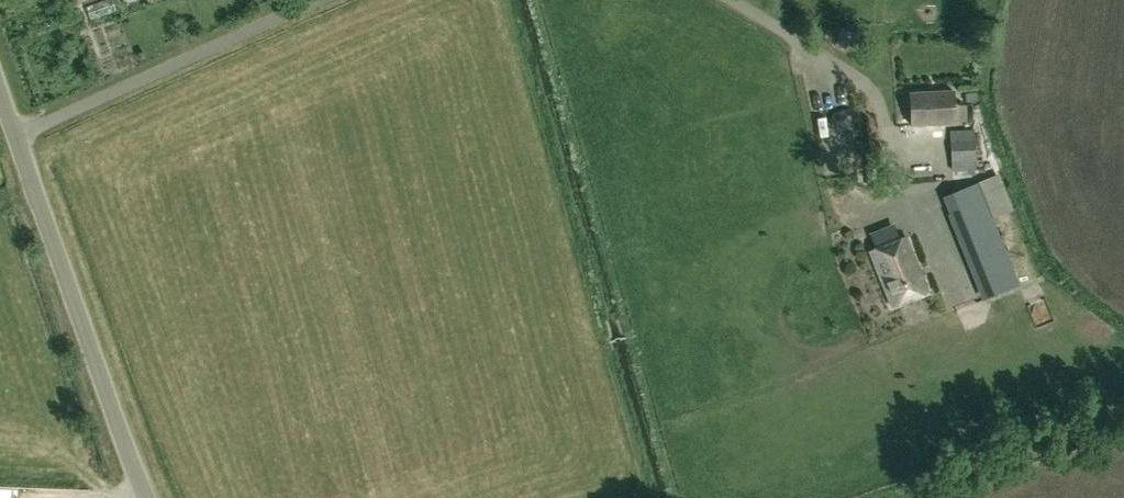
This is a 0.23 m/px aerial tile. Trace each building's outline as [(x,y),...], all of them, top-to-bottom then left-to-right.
[(911,92),(912,124),(955,123),(954,90),(911,92)] [(959,151),(960,183),(987,181),(985,150),(959,151)] [(984,298),(1017,285),(977,182),(944,195),(984,298)] [(892,305),(928,290),(905,236),(869,252),(892,305)] [(1054,310),(1039,316),(1045,329),(1060,323),(1054,310)]
